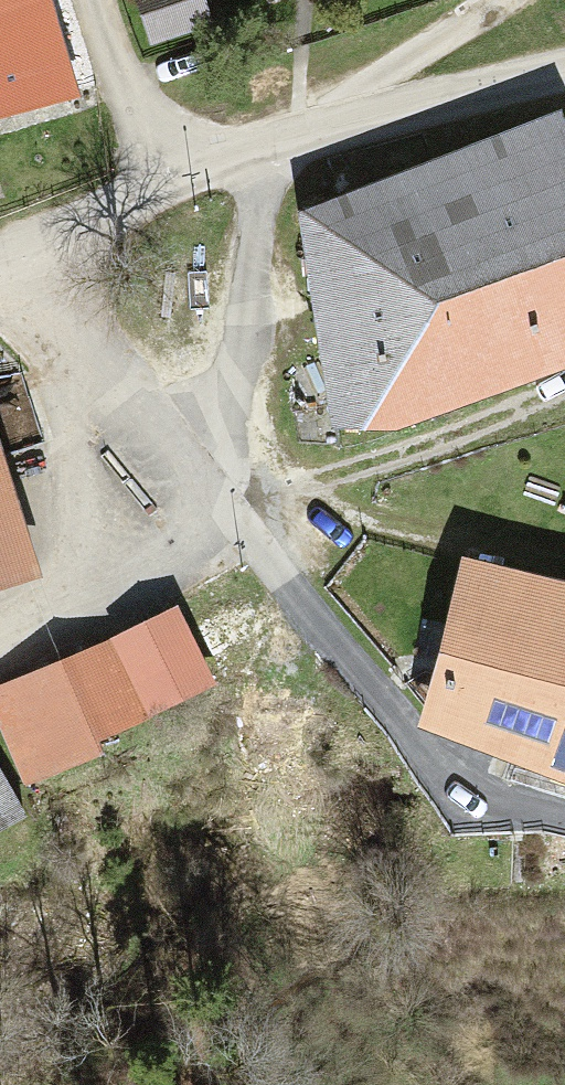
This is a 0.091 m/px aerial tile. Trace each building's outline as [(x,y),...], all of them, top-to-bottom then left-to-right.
[(82,110),(49,0),(0,0),(0,135),(82,110)] [(137,3),(155,58),(212,40),(199,0),(148,0),(137,3)] [(303,229),(348,460),(564,380),(564,141),(564,137),(303,229)] [(0,438),(0,591),(45,576),(0,438)] [(470,587),(437,757),(564,781),(564,605),(470,587)] [(0,705),(0,730),(30,796),(103,762),(95,744),(205,694),(174,626),(0,705)] [(19,828),(0,794),(0,839),(19,828)]
